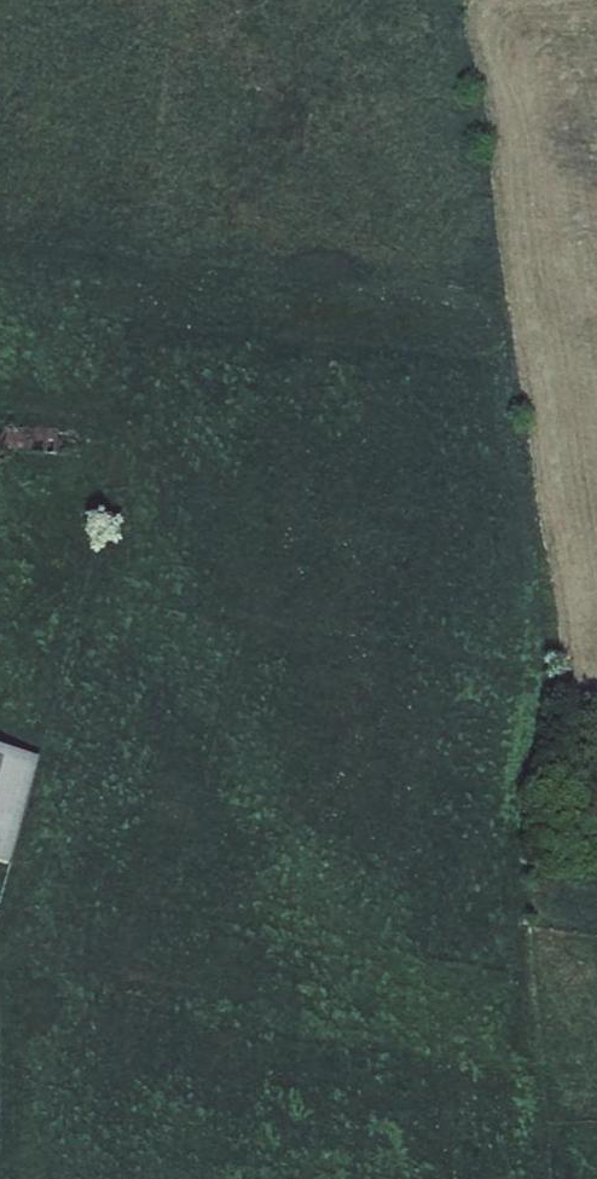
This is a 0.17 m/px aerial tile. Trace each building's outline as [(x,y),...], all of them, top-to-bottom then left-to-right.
[(24,865),(50,761),(0,748),(0,859),(24,865)]
